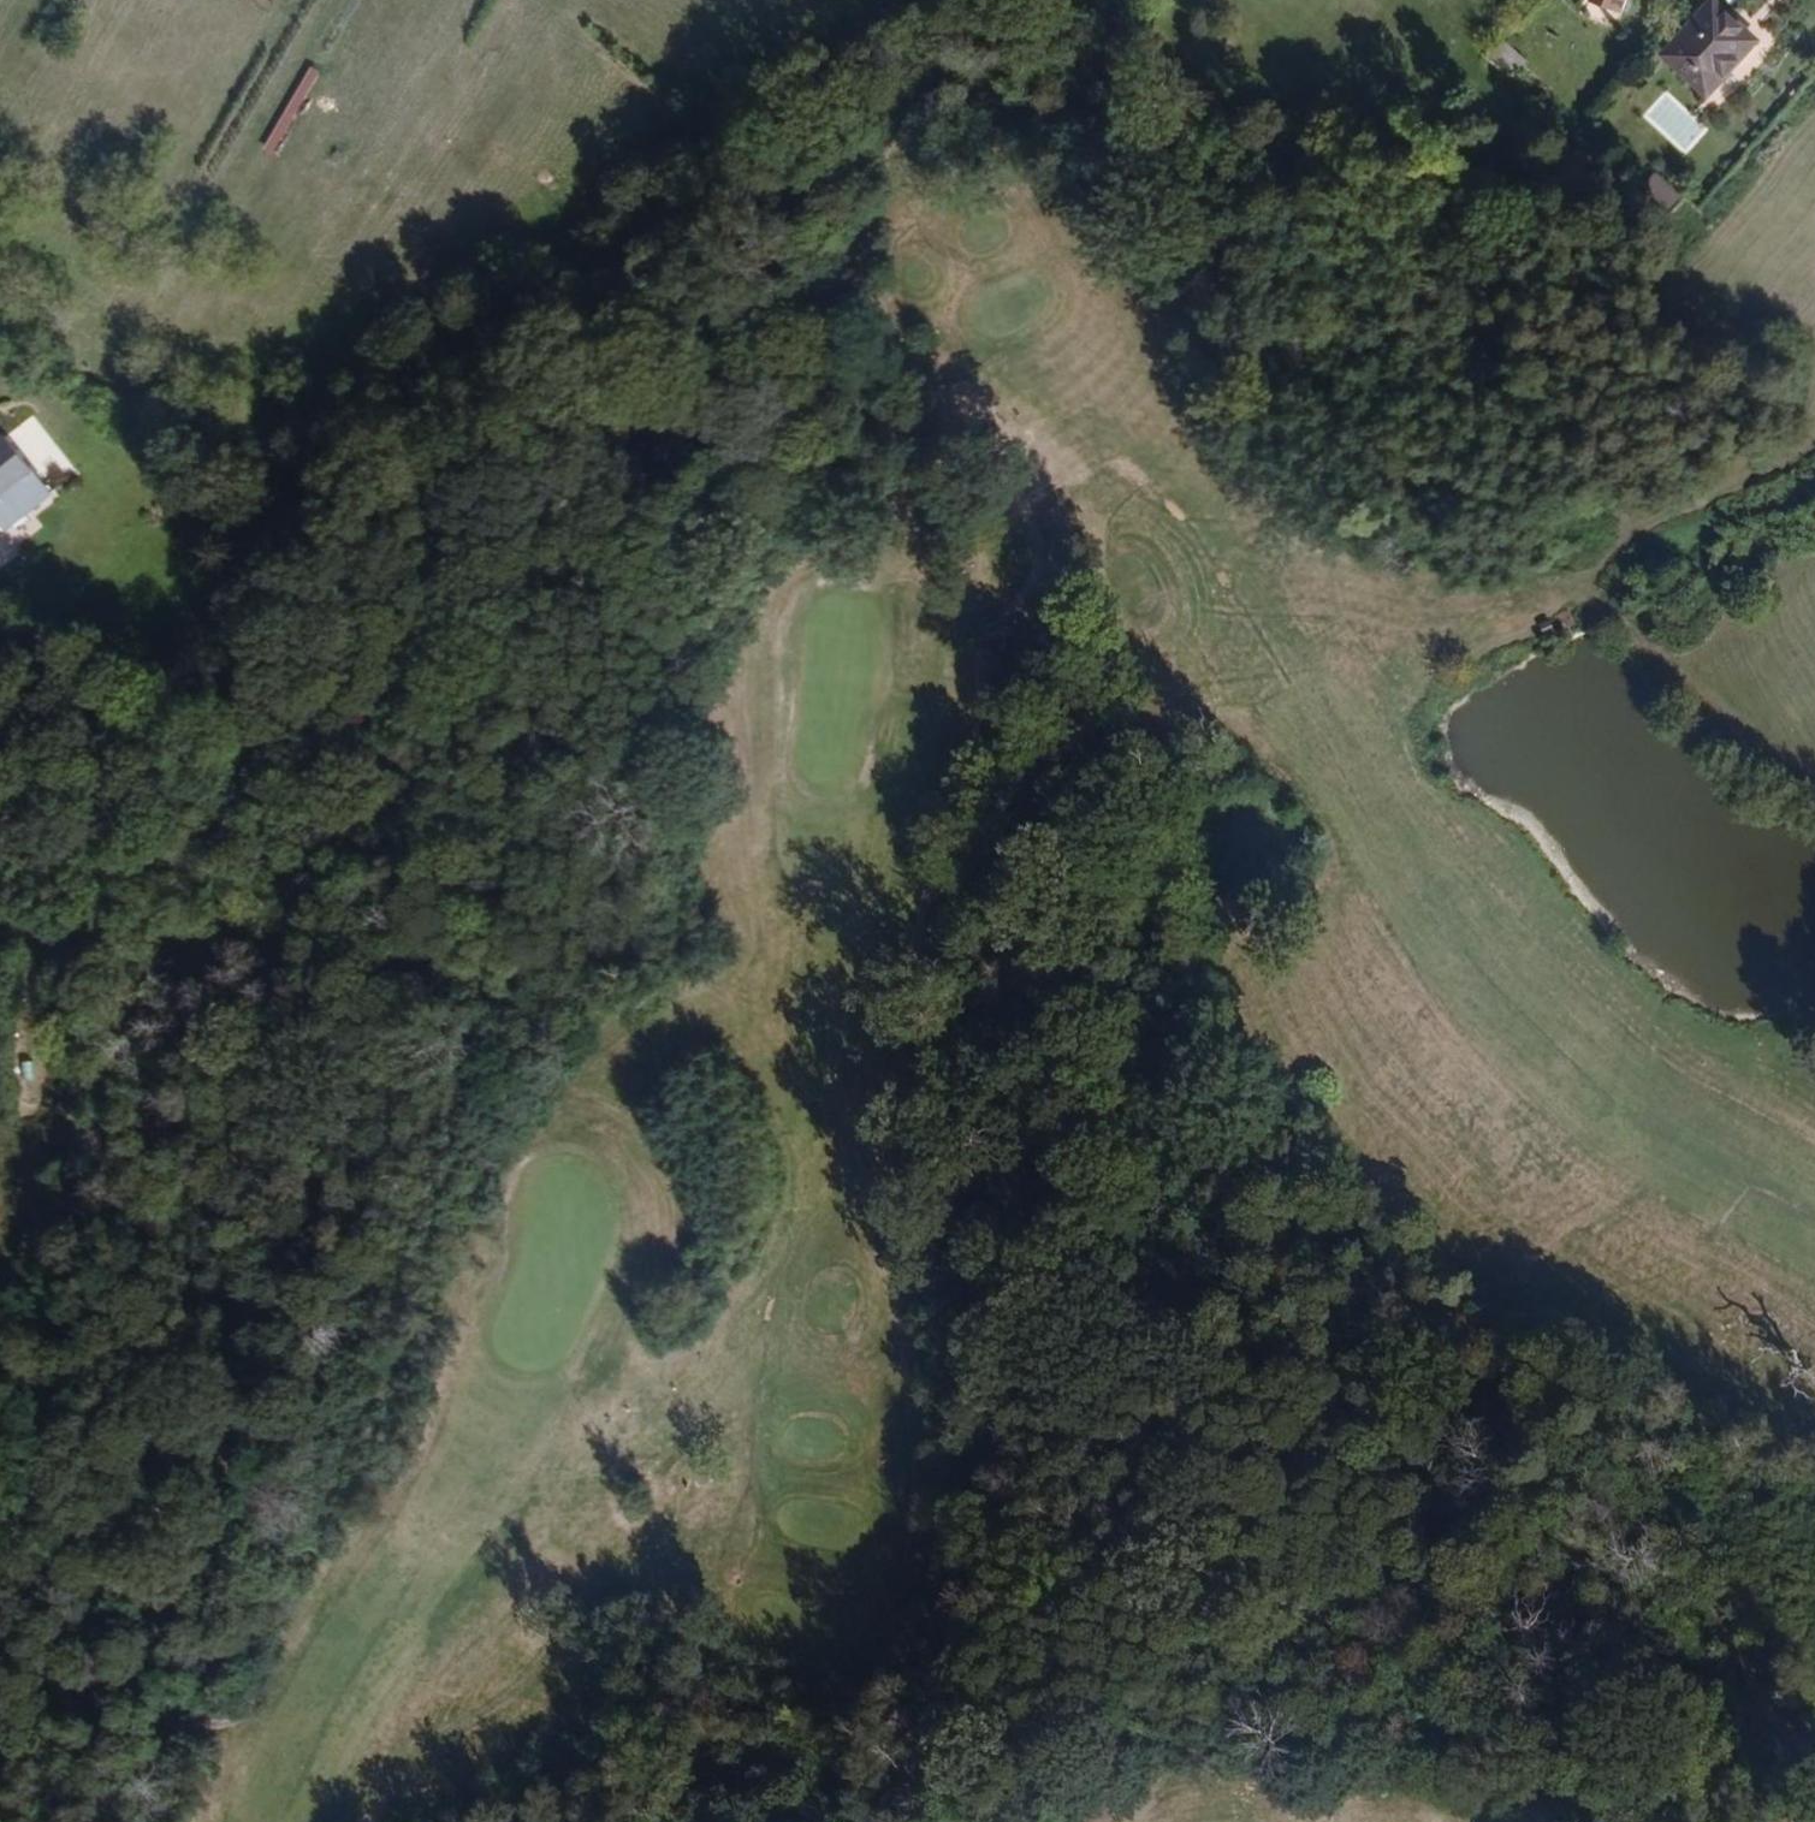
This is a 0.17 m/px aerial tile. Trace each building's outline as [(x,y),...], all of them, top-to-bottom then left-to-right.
[(1567,1),(1647,28),(1656,0),(1568,0),(1567,1)] [(1727,7),(1671,59),(1712,100),(1764,51),(1727,7)] [(0,432),(0,527),(6,533),(53,490),(0,432)]
